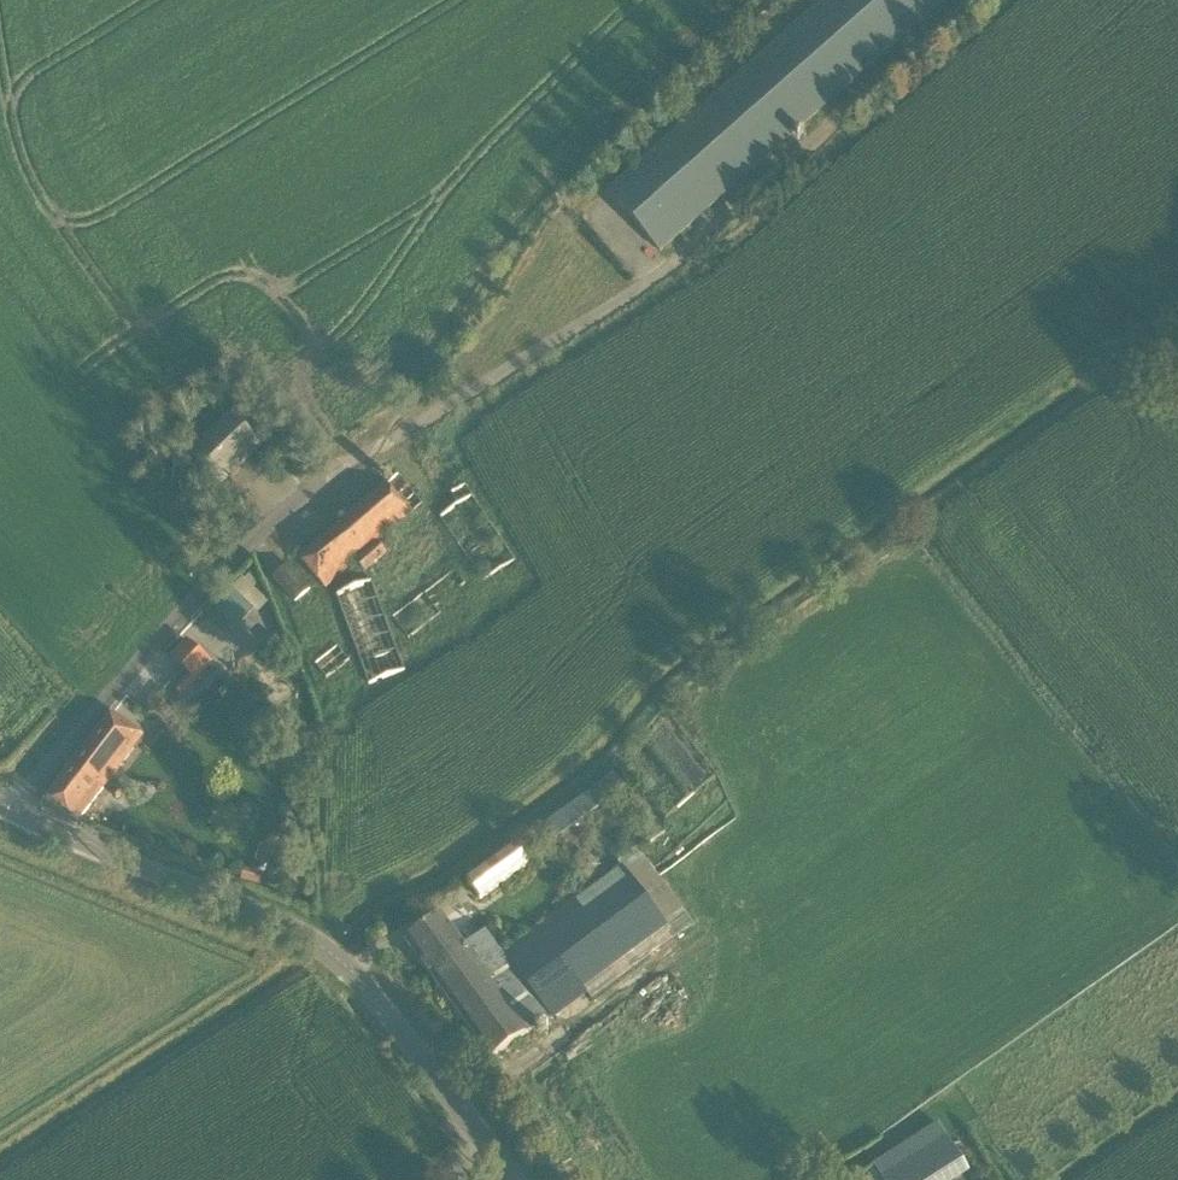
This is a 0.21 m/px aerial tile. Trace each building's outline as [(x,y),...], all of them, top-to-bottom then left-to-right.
[(678,235),(944,0),(823,0),(607,191),(660,251),(678,235)] [(229,418),(191,455),(203,467),(221,485),(222,484),(240,466),(259,448),(242,431),(229,418)] [(325,587),(356,560),(379,541),(423,502),(414,491),(399,473),(300,558),(325,587)] [(516,560),(466,484),(450,494),(457,505),(439,516),(482,582),(516,560)] [(310,589),(287,564),(273,577),(295,602),(310,589)] [(411,640),(442,617),(434,607),(465,584),(453,568),(392,615),(411,640)] [(245,577),(213,606),(234,629),(266,599),(245,577)] [(405,670),(373,581),(336,594),(369,684),(405,670)] [(172,656),(196,679),(211,663),(187,640),(172,656)] [(327,679),(350,661),(337,644),(314,663),(327,679)] [(143,735),(112,711),(47,796),(78,820),(93,800),(143,735)] [(566,823),(614,787),(608,778),(517,844),(528,860),(545,848),(552,858),(564,850),(557,839),(570,829),(566,823)] [(466,881),(480,900),(529,866),(516,846),(466,881)] [(619,867),(504,952),(551,1020),(671,930),(620,863),(618,865),(619,867)] [(491,1058),(511,1044),(538,1024),(548,1018),(486,928),(475,936),(464,944),(453,929),(443,914),(425,927),(406,941),(491,1058)] [(868,1160),(879,1179),(957,1179),(964,1176),(937,1124),(868,1160)]
